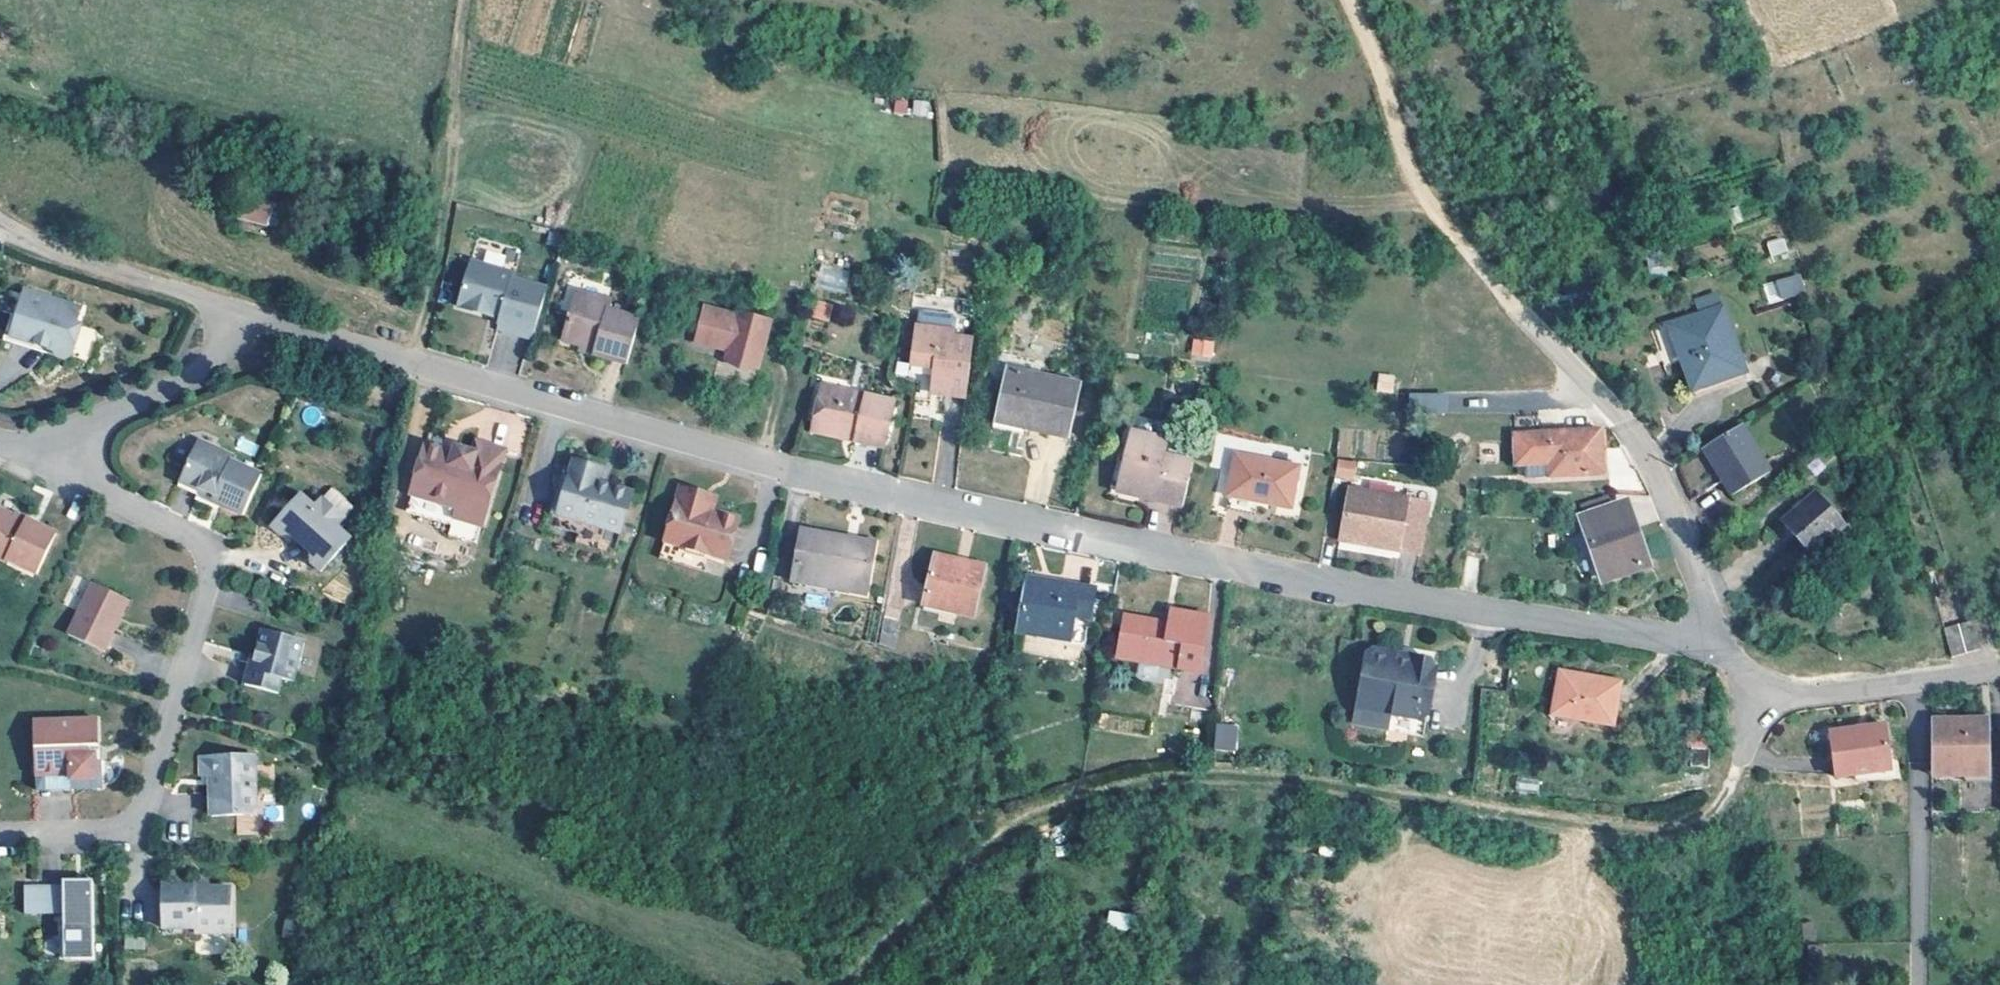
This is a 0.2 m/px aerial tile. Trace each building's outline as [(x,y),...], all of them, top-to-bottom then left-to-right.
[(930,116),(931,101),(912,99),(911,115),(930,116)] [(288,214),(258,206),(253,226),(282,234),(288,214)] [(1784,236),(1765,241),(1769,256),(1788,251),(1784,236)] [(535,337),(548,286),(512,278),(513,273),(469,263),(458,309),(481,314),(487,310),(502,314),(501,319),(499,329),(535,337)] [(820,284),(846,284),(847,269),(820,268),(820,284)] [(1799,273),(1761,281),(1766,302),(1804,294),(1799,273)] [(86,304),(29,287),(20,311),(14,333),(56,346),(60,352),(69,355),(75,352),(81,334),(77,333),(81,321),(86,304)] [(828,291),(808,287),(804,302),(824,307),(828,291)] [(609,299),(578,291),(566,341),(583,346),(599,350),(598,356),(623,364),(634,339),(640,313),(608,305),(609,299)] [(727,351),(740,362),(759,359),(765,339),(772,314),(739,306),(738,309),(705,301),(700,321),(697,335),(712,339),(729,343),(727,351)] [(834,321),(851,324),(854,308),(837,305),(834,321)] [(20,311),(14,309),(7,336),(60,352),(56,346),(14,333),(20,311)] [(1741,373),(1721,309),(1666,326),(1688,391),(1741,373)] [(487,310),(481,314),(501,319),(502,314),(487,310)] [(912,314),(911,321),(949,326),(950,318),(948,316),(914,312),(912,314)] [(85,322),(81,321),(77,333),(81,334),(85,322)] [(911,321),(910,321),(905,360),(929,363),(926,391),(960,395),(968,337),(948,335),(949,326),(911,321)] [(1190,355),(1212,360),(1216,342),(1193,337),(1190,355)] [(599,350),(583,346),(582,352),(598,356),(599,350)] [(1074,383),(998,365),(988,408),(1017,414),(1015,425),(1063,437),(1074,383)] [(1378,373),(1376,392),(1394,394),(1396,375),(1378,373)] [(1745,382),(1741,373),(1688,391),(1691,399),(1745,382)] [(889,399),(818,384),(810,422),(850,430),(849,435),(878,442),(889,399)] [(1408,412),(1459,413),(1459,394),(1408,393),(1408,412)] [(1017,414),(988,408),(985,425),(1013,431),(1015,425),(1017,414)] [(850,430),(810,422),(808,427),(849,435),(850,430)] [(1166,434),(1128,423),(1122,445),(1116,467),(1146,477),(1144,487),(1182,499),(1192,458),(1163,449),(1166,434)] [(241,440),(208,425),(189,465),(208,474),(205,479),(220,485),(251,499),(270,459),(240,445),(241,440)] [(1597,432),(1525,430),(1511,430),(1511,454),(1513,454),(1522,454),(1523,477),(1598,477),(1597,432)] [(1774,477),(1738,432),(1699,456),(1740,507),(1774,477)] [(410,495),(455,509),(452,518),(480,527),(504,448),(475,439),(471,451),(456,446),(453,453),(451,460),(441,457),(443,450),(424,444),(410,495)] [(1122,445),(1113,442),(1104,484),(1141,495),(1144,487),(1146,477),(1116,467),(1122,445)] [(453,453),(443,450),(441,457),(451,460),(453,453)] [(1291,460),(1229,451),(1221,503),(1251,508),(1254,494),(1285,500),(1291,460)] [(555,509),(620,527),(630,485),(607,479),(606,484),(591,482),(593,475),(597,459),(568,452),(565,465),(555,509)] [(1522,454),(1513,454),(1514,477),(1523,477),(1522,454)] [(550,508),(555,509),(565,465),(560,464),(550,508)] [(187,470),(205,479),(208,474),(189,465),(187,470)] [(607,479),(593,475),(591,482),(606,484),(607,479)] [(220,485),(205,479),(203,483),(218,490),(220,485)] [(1398,486),(1339,480),(1334,533),(1393,538),(1398,486)] [(1419,488),(1398,486),(1393,538),(1414,540),(1419,488)] [(317,498),(306,487),(274,521),(282,527),(294,528),(315,547),(315,557),(322,564),(353,530),(340,519),(348,511),(326,489),(317,498)] [(737,513),(710,506),(712,497),(675,488),(663,538),(709,550),(726,555),(737,513)] [(1844,523),(1815,491),(1805,499),(1795,508),(1782,518),(1812,552),(1844,523)] [(1805,499),(1800,494),(1790,502),(1795,508),(1805,499)] [(1605,509),(1602,500),(1572,511),(1575,519),(1605,509)] [(1575,519),(1597,583),(1641,566),(1619,504),(1605,509),(1575,519)] [(0,509),(0,560),(7,563),(8,560),(36,573),(57,531),(27,516),(25,520),(0,509)] [(620,527),(555,509),(552,520),(618,538),(620,527)] [(864,583),(871,533),(798,522),(793,573),(864,583)] [(709,550),(663,538),(660,554),(704,566),(709,550)] [(933,541),(922,592),(950,599),(970,604),(981,552),(933,541)] [(1055,573),(1021,565),(1020,573),(1054,580),(1055,573)] [(1000,569),(995,589),(1014,594),(1011,621),(1056,632),(1075,636),(1086,579),(1055,573),(1054,580),(1020,573),(1000,569)] [(130,599),(93,581),(68,634),(106,651),(118,624),(114,622),(119,610),(124,612),(130,599)] [(950,599),(922,592),(921,598),(949,604),(950,599)] [(1202,610),(1162,602),(1160,614),(1117,607),(1110,648),(1132,652),(1168,659),(1192,663),(1202,610)] [(1980,644),(1970,614),(1942,624),(1951,653),(1980,644)] [(884,619),(879,644),(894,647),(899,623),(884,619)] [(304,639),(262,627),(253,662),(250,661),(243,683),(276,692),(281,677),(292,680),(304,639)] [(1075,636),(1056,632),(1055,638),(1075,643),(1075,636)] [(1425,654),(1414,652),(1405,659),(1360,651),(1358,664),(1348,720),(1384,726),(1388,706),(1424,712),(1432,663),(1425,654)] [(1168,659),(1132,652),(1130,665),(1166,673),(1168,659)] [(1559,664),(1549,705),(1608,718),(1618,677),(1559,664)] [(99,744),(100,719),(35,720),(35,773),(64,772),(64,769),(69,768),(70,777),(96,777),(97,763),(96,752),(93,752),(88,753),(88,744),(93,744),(99,744)] [(1987,720),(1933,719),(1931,774),(1984,776),(1987,720)] [(1993,721),(1987,720),(1984,776),(1991,776),(1993,721)] [(1227,748),(1229,723),(1209,721),(1207,746),(1227,748)] [(1886,747),(1883,726),(1828,735),(1835,779),(1856,776),(1889,770),(1886,747)] [(256,803),(256,743),(201,744),(201,764),(212,764),(211,804),(256,803)] [(1707,748),(1689,747),(1688,766),(1706,768),(1707,748)] [(1895,760),(1893,747),(1886,747),(1889,770),(1856,776),(1857,783),(1900,778),(1895,760)] [(102,788),(102,763),(97,763),(96,777),(70,777),(69,768),(64,769),(64,772),(35,773),(36,789),(102,788)] [(236,814),(236,835),(257,834),(256,814),(236,814)] [(91,942),(90,870),(78,870),(78,879),(58,878),(33,879),(34,904),(59,905),(60,950),(91,950),(91,942)] [(78,879),(78,870),(58,870),(58,878),(78,879)] [(193,879),(193,872),(159,873),(160,920),(193,919),(193,925),(229,925),(229,878),(208,879),(193,879)] [(1111,908),(1105,923),(1130,932),(1136,917),(1111,908)] [(1817,938),(1813,922),(1801,925),(1805,941),(1817,938)] [(293,923),(279,923),(277,937),(292,938),(293,923)]
